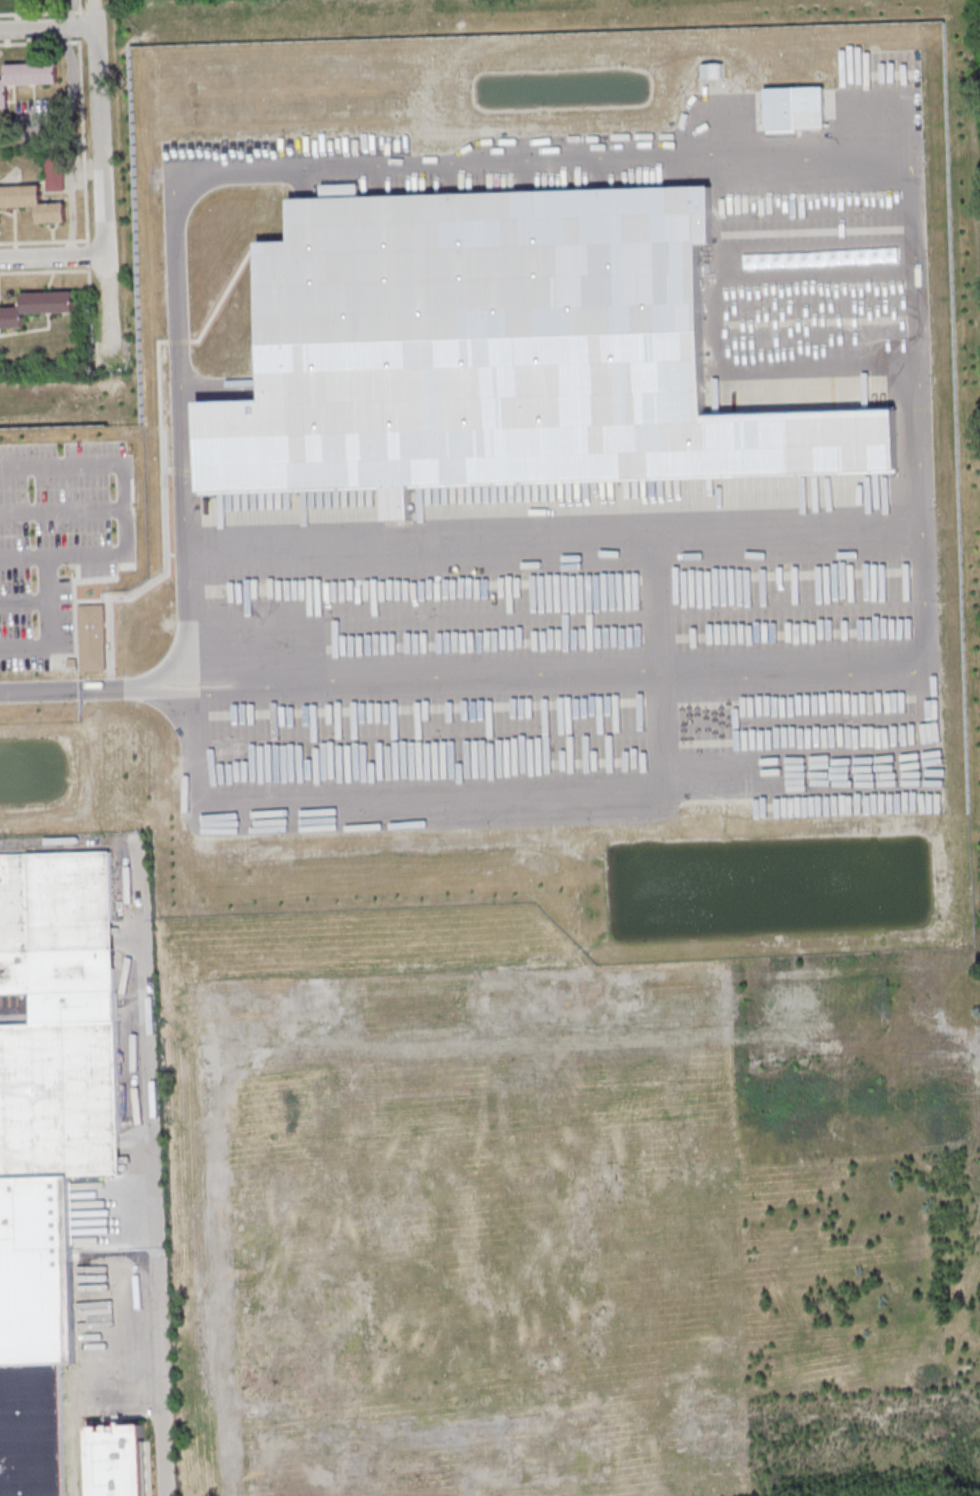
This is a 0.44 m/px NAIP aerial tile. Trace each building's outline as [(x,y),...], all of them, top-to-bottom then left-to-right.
[(58,84),(58,64),(6,63),(6,79),(0,79),(0,109),(9,109),(9,84),(58,84)] [(64,154),(45,154),(45,190),(64,190),(64,154)] [(289,197),(710,183),(712,243),(698,243),(704,414),(891,407),(893,469),(409,486),(410,519),(383,520),(382,486),(199,492),(195,402),(263,399),(257,243),(291,241),(289,197)] [(66,203),(42,203),(41,185),(0,186),(0,207),(36,206),(37,222),(66,222),(66,203)] [(24,328),(24,313),(74,312),(74,291),(22,292),(22,306),(0,307),(0,328),(24,328)] [(121,1174),(0,1178),(0,1023),(46,1022),(45,992),(0,993),(0,855),(112,851),(117,990),(60,992),(61,1022),(116,1021),(121,1174)] [(61,1363),(64,1495),(0,1495),(0,1365),(61,1363)] [(145,1425),(148,1495),(92,1495),(90,1427),(145,1425)]
